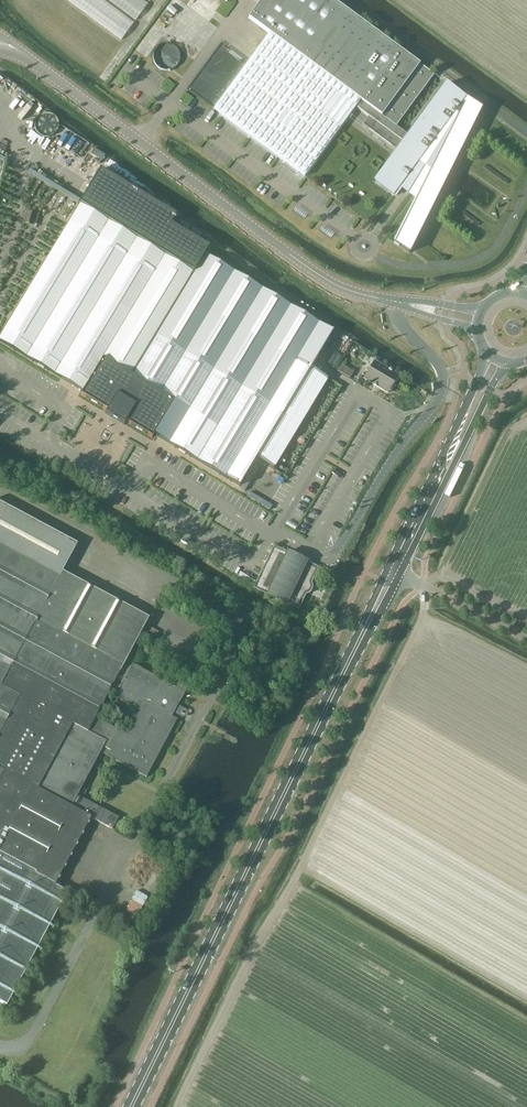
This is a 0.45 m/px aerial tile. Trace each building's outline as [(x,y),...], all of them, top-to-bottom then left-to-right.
[(149,0),(68,0),(123,37),(135,19),(136,20),(149,0)] [(404,186),(419,197),(396,243),(409,253),(481,109),(446,83),(408,135),(396,126),(434,75),(333,0),(261,0),(248,18),(269,33),(214,109),(305,176),(356,107),(368,116),(363,124),(397,149),(374,182),(375,181),(395,195),(402,185),(404,186)] [(160,42),(154,59),(173,66),(179,49),(160,42)] [(54,112),(36,117),(41,133),(58,128),(54,112)] [(70,167),(80,172),(91,149),(81,144),(70,167)] [(0,336),(0,341),(83,392),(81,395),(107,410),(105,413),(115,419),(124,425),(126,422),(152,437),(154,434),(240,487),(256,459),(274,470),(330,378),(312,368),(333,331),(206,254),(209,247),(171,224),(177,216),(100,169),(0,336)] [(366,379),(365,380),(389,394),(389,393),(387,392),(391,386),(393,388),(400,376),(393,372),(390,370),(390,371),(378,364),(373,360),(368,368),(371,370),(366,379)] [(343,365),(339,372),(345,375),(349,369),(343,365)] [(51,379),(46,390),(57,395),(61,383),(51,379)] [(119,818),(77,795),(103,747),(111,751),(107,757),(146,778),(177,720),(172,717),(188,686),(194,689),(194,688),(178,680),(176,679),(175,679),(174,679),(172,680),(171,681),(170,682),(169,684),(132,664),(131,667),(124,663),(148,618),(61,572),(77,543),(0,502),(0,1002),(7,1005),(68,892),(55,885),(91,818),(112,829),(119,818)] [(275,546),(254,589),(299,610),(306,595),(307,594),(308,594),(309,594),(309,593),(310,593),(311,592),(312,591),(312,590),(313,589),(313,588),(313,587),(313,586),(313,585),(313,584),(312,583),(312,582),(319,567),(275,546)] [(235,567),(232,573),(240,577),(243,572),(235,567)]
